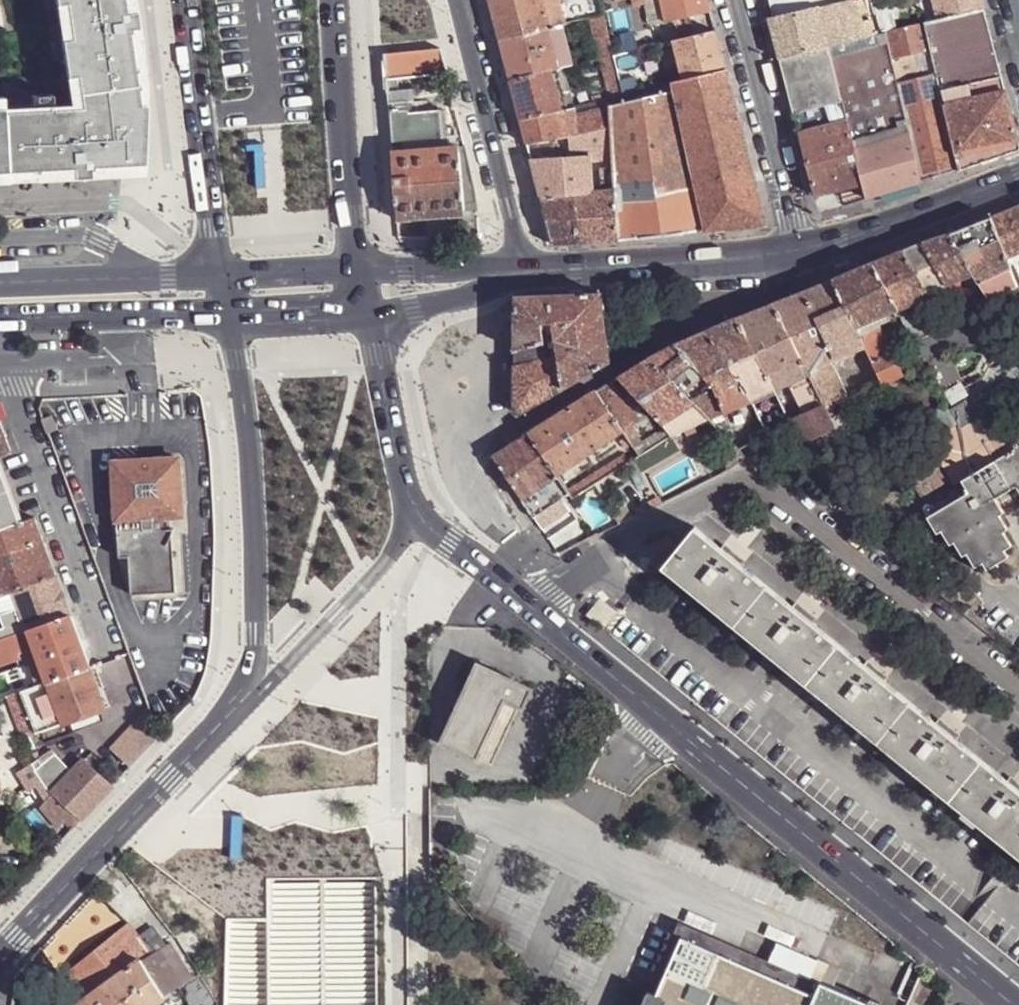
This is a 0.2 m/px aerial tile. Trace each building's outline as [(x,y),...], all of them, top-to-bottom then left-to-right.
[(136,175),(136,70),(126,0),(43,0),(58,100),(0,103),(0,181),(136,175)] [(500,39),(563,24),(590,18),(603,16),(599,0),(490,0),(500,39)] [(651,25),(666,22),(662,0),(645,0),(651,25)] [(711,11),(708,0),(662,0),(666,22),(711,11)] [(770,20),(830,4),(844,1),(843,0),(764,0),(770,20)] [(884,33),(875,0),(848,0),(844,1),(830,4),(840,44),(884,33)] [(896,30),(889,0),(875,0),(884,33),(886,32),(896,30)] [(934,0),(922,0),(929,23),(939,20),(934,0)] [(985,9),(982,0),(934,0),(939,20),(985,9)] [(828,46),(840,44),(830,4),(770,20),(780,58),(828,46)] [(941,88),(1002,76),(985,9),(939,20),(929,23),(926,23),(932,48),(938,74),(941,88)] [(601,59),(614,56),(603,16),(590,18),(601,59)] [(914,52),(932,48),(926,23),(896,30),(886,32),(891,52),(892,57),(897,56),(914,52)] [(510,80),(550,71),(563,68),(574,65),(563,24),(500,39),(510,80)] [(684,81),(726,71),(716,31),(674,41),(684,81)] [(834,66),(891,52),(886,32),(884,33),(840,44),(828,46),(834,66)] [(794,112),(842,100),(834,66),(828,46),(780,58),(794,112)] [(384,55),(385,80),(396,79),(417,77),(445,75),(439,50),(384,55)] [(622,88),(636,85),(628,52),(614,56),(622,88)] [(892,57),(891,52),(834,66),(842,100),(898,83),(897,79),(893,63),(892,57)] [(892,57),(893,63),(900,61),(904,76),(906,81),(919,78),(914,52),(897,56),(892,57)] [(610,98),(623,95),(622,88),(614,56),(601,59),(608,91),(610,98)] [(897,79),(904,76),(900,61),(893,63),(897,79)] [(563,68),(550,71),(559,110),(573,107),(563,68)] [(520,120),(559,110),(550,71),(510,80),(520,120)] [(742,134),(726,71),(684,81),(674,84),(676,91),(707,231),(765,224),(742,134)] [(921,182),(961,169),(957,153),(945,103),(941,88),(938,74),(919,78),(906,81),(898,83),(909,134),(921,182)] [(448,88),(445,75),(417,77),(419,90),(448,88)] [(945,103),(1006,90),(1002,76),(941,88),(945,103)] [(385,80),(386,94),(397,93),(396,79),(385,80)] [(623,95),(654,88),(653,80),(636,85),(622,88),(623,95)] [(855,150),(909,134),(898,83),(842,100),(847,121),(855,150)] [(609,106),(656,95),(654,88),(623,95),(610,98),(608,99),(609,106)] [(1018,140),(1006,90),(945,103),(957,153),(1018,140)] [(618,241),(707,231),(676,91),(656,95),(609,106),(610,128),(611,148),(613,160),(613,175),(615,192),(618,241)] [(526,143),(557,138),(569,136),(610,128),(609,106),(608,99),(596,102),(573,107),(559,110),(520,120),(526,143)] [(794,112),(799,132),(847,121),(842,100),(794,112)] [(391,154),(447,149),(443,110),(409,112),(408,101),(387,104),(391,154)] [(815,196),(863,181),(855,150),(847,121),(799,132),(801,142),(815,196)] [(570,151),(611,148),(610,128),(569,136),(570,151)] [(867,198),(921,182),(909,134),(855,150),(863,181),(867,198)] [(526,143),(530,159),(559,157),(557,138),(526,143)] [(1018,150),(1018,140),(957,153),(961,169),(1018,150)] [(462,148),(447,149),(391,154),(394,200),(396,220),(462,215),(462,211),(476,211),(474,196),(462,148)] [(540,197),(574,195),(591,194),(589,161),(590,161),(590,157),(590,155),(559,157),(530,159),(540,197)] [(601,192),(615,192),(613,175),(600,176),(601,192)] [(577,244),(618,241),(615,192),(601,192),(591,194),(574,195),(577,244)] [(553,245),(577,244),(574,195),(540,197),(551,238),(553,245)] [(1018,252),(1018,206),(989,217),(1006,258),(1018,252)] [(989,217),(948,233),(972,274),(978,283),(999,273),(1010,268),(1009,265),(1006,258),(989,217)] [(948,233),(922,243),(946,283),(947,284),(972,274),(948,233)] [(922,243),(901,251),(927,292),(946,283),(922,243)] [(901,251),(872,263),(897,309),(928,296),(927,292),(901,251)] [(1006,258),(1009,265),(1018,261),(1018,252),(1006,258)] [(872,263),(832,278),(855,326),(875,319),(892,312),(897,309),(872,263)] [(999,273),(1001,281),(1004,287),(1015,281),(1010,268),(999,273)] [(1001,281),(999,273),(978,283),(982,289),(1001,281)] [(832,278),(771,304),(807,369),(828,360),(863,344),(855,326),(832,278)] [(947,284),(946,283),(927,292),(928,296),(933,303),(934,305),(953,295),(947,284)] [(993,308),(988,299),(962,311),(967,319),(982,313),(993,308)] [(911,343),(947,327),(945,322),(938,313),(934,305),(933,303),(906,314),(905,311),(899,314),(899,316),(907,335),(911,343)] [(771,304),(735,319),(773,389),(787,382),(808,373),(807,369),(771,304)] [(962,311),(960,307),(948,314),(950,320),(953,319),(956,324),(967,319),(962,311)] [(758,395),(773,389),(735,319),(704,332),(748,400),(758,395)] [(875,319),(855,326),(863,344),(871,360),(890,351),(875,319)] [(972,333),(967,319),(956,324),(947,327),(911,343),(919,360),(926,357),(939,387),(956,381),(943,350),(974,336),(972,333)] [(723,411),(748,400),(704,332),(674,345),(700,380),(706,388),(723,411)] [(943,350),(956,381),(961,377),(951,352),(976,341),(974,336),(943,350)] [(682,393),(700,380),(674,345),(647,358),(682,393)] [(890,351),(871,360),(881,382),(882,382),(901,373),(890,351)] [(682,393),(647,358),(625,372),(616,377),(661,423),(692,402),(689,400),(687,397),(682,393)] [(828,360),(807,369),(808,373),(825,404),(827,407),(837,403),(847,398),(828,360)] [(787,382),(802,415),(825,404),(808,373),(787,382)] [(610,381),(594,391),(621,431),(630,425),(637,421),(624,402),(610,381)] [(723,411),(706,388),(695,395),(689,400),(692,402),(707,418),(723,411)] [(773,389),(758,395),(777,430),(792,423),(791,420),(773,389)] [(557,474),(621,431),(594,391),(574,403),(529,432),(557,474)] [(777,430),(758,395),(748,400),(758,418),(760,422),(767,434),(777,430)] [(624,402),(637,421),(644,416),(633,402),(628,398),(624,402)] [(967,399),(950,409),(958,422),(975,413),(967,399)] [(707,418),(692,402),(661,423),(665,427),(673,435),(707,418)] [(837,403),(827,407),(836,425),(836,426),(847,422),(837,403)] [(946,403),(914,423),(925,442),(945,431),(959,423),(958,422),(950,409),(946,403)] [(827,407),(825,404),(802,415),(791,420),(792,423),(802,442),(836,425),(827,407)] [(984,427),(978,430),(973,424),(949,438),(933,447),(934,448),(943,463),(955,484),(941,493),(948,505),(928,516),(938,532),(942,530),(950,545),(955,542),(963,555),(968,552),(976,566),(984,562),(987,568),(1009,556),(1005,549),(1012,545),(1004,532),(1008,529),(1001,516),(1004,513),(996,499),(1017,487),(1018,491),(1018,406),(984,427)] [(51,413),(40,417),(46,431),(56,427),(51,413)] [(945,431),(949,438),(973,424),(978,430),(984,427),(975,413),(958,422),(959,423),(945,431)] [(630,425),(621,431),(639,457),(673,435),(665,427),(642,442),(630,425)] [(9,451),(0,426),(0,454),(9,451)] [(725,427),(721,431),(729,440),(734,436),(725,427)] [(557,474),(529,432),(492,455),(493,456),(523,498),(557,474)] [(943,463),(934,448),(903,466),(922,496),(947,482),(937,467),(943,463)] [(632,461),(626,454),(580,481),(585,491),(595,485),(607,477),(632,461)] [(165,515),(182,514),(178,456),(112,460),(119,556),(128,553),(131,593),(151,591),(151,588),(166,587),(166,590),(174,590),(173,582),(169,583),(167,544),(170,534),(173,527),(166,527),(165,515)] [(19,522),(0,470),(0,529),(19,522)] [(570,492),(557,474),(523,498),(535,517),(570,492)] [(601,493),(612,485),(607,477),(595,485),(601,493)] [(618,522),(633,515),(624,502),(610,509),(618,522)] [(55,574),(33,517),(19,522),(0,529),(0,593),(12,589),(55,574)] [(696,525),(663,565),(735,623),(767,584),(696,525)] [(27,629),(70,614),(55,574),(12,589),(19,607),(22,615),(27,629)] [(767,584),(735,623),(807,681),(839,642),(767,584)] [(589,612),(605,626),(617,610),(601,598),(589,612)] [(19,607),(0,613),(0,625),(1,627),(9,620),(22,615),(19,607)] [(46,680),(87,666),(87,664),(70,614),(27,629),(35,651),(46,680)] [(14,633),(27,629),(22,615),(9,620),(10,622),(14,633)] [(0,627),(0,638),(2,638),(14,633),(10,622),(9,620),(1,627),(0,627)] [(22,657),(14,633),(2,638),(0,638),(0,664),(22,657)] [(911,700),(839,642),(807,681),(878,740),(911,700)] [(477,758),(478,756),(493,763),(519,705),(523,707),(532,688),(478,664),(442,741),(477,758)] [(61,722),(104,706),(87,666),(46,680),(61,722)] [(33,732),(61,722),(46,680),(30,686),(18,691),(33,732)] [(21,736),(33,732),(18,691),(6,694),(21,736)] [(982,758),(911,700),(878,740),(950,798),(982,758)] [(109,747),(130,767),(138,757),(158,736),(147,706),(109,747)] [(51,748),(15,770),(26,787),(34,782),(44,797),(40,803),(57,826),(64,819),(72,827),(81,818),(111,786),(82,759),(71,771),(51,748)] [(982,758),(950,798),(1018,856),(1018,789),(982,758)] [(70,1004),(76,1004),(140,959),(164,995),(182,982),(158,947),(151,951),(138,936),(128,923),(60,977),(62,979),(55,984),(70,1004)] [(767,961),(682,923),(652,989),(660,992),(686,934),(806,987),(810,979),(767,961)] [(138,936),(151,951),(158,947),(164,944),(152,926),(138,936)] [(820,985),(831,960),(820,956),(818,961),(810,979),(806,987),(686,934),(660,992),(652,989),(645,1004),(867,1004),(820,985)] [(158,947),(182,982),(194,974),(171,939),(164,944),(158,947)] [(818,961),(775,943),(767,961),(810,979),(818,961)] [(151,1004),(164,995),(140,959),(76,1004),(152,1004),(151,1004)]
